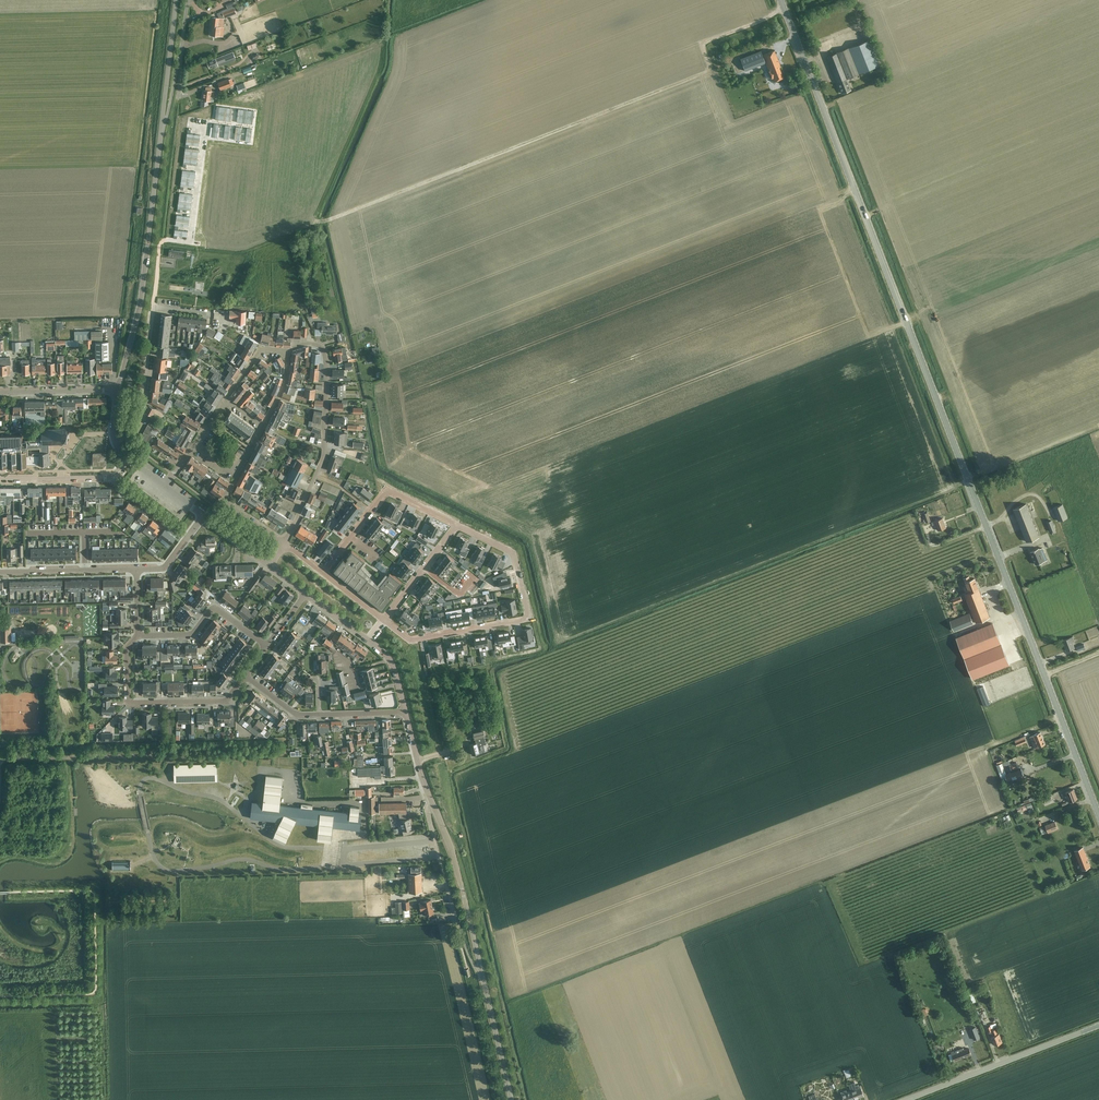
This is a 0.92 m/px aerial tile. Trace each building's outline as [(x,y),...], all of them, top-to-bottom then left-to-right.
[(224,16),(236,12),(234,8),(223,13),(224,16)] [(224,18),(224,17),(222,11),(218,13),(220,18),(212,17),(210,35),(220,36),(221,27),(223,27),(224,18)] [(879,65),(869,40),(827,56),(837,81),(847,78),(879,65)] [(763,54),(762,50),(741,58),(745,70),(766,62),(774,81),(779,79),(780,82),(785,81),(779,67),(781,66),(774,50),(763,54)] [(233,52),(228,53),(208,61),(210,68),(215,66),(215,67),(219,66),(218,63),(235,57),(233,52)] [(231,78),(218,83),(220,89),(220,90),(233,85),(231,78)] [(851,89),(847,78),(837,81),(842,92),(851,89)] [(204,90),(203,100),(210,100),(214,101),(215,91),(211,91),(204,90)] [(217,106),(215,119),(223,120),(225,107),(217,106)] [(225,107),(223,120),(231,121),(233,108),(225,107)] [(238,109),(236,122),(244,123),(246,110),(238,109)] [(246,110),(244,123),(252,124),(254,111),(246,110)] [(185,148),(184,156),(197,157),(199,149),(185,148)] [(184,156),(183,164),(196,165),(197,157),(184,156)] [(182,170),(181,178),(195,180),(196,172),(182,170)] [(181,178),(180,186),(194,188),(195,180),(181,178)] [(180,192),(179,200),(192,202),(193,194),(180,192)] [(179,200),(178,208),(191,210),(192,202),(179,200)] [(171,250),(169,249),(168,257),(182,258),(183,251),(179,251),(173,250),(173,249),(171,249),(171,250)] [(245,324),(245,311),(229,310),(229,317),(236,317),(236,323),(238,323),(237,331),(244,331),(244,324),(245,324)] [(321,333),(327,333),(327,334),(333,334),(333,333),(336,333),(336,325),(333,324),(333,326),(326,325),(326,322),(317,322),(317,329),(321,329),(321,333)] [(215,331),(208,327),(205,333),(211,337),(215,331)] [(91,331),(91,330),(74,331),(75,340),(95,339),(96,360),(97,360),(97,365),(97,373),(112,373),(112,363),(107,363),(107,359),(109,359),(109,341),(102,342),(102,330),(96,331),(91,331)] [(269,345),(271,337),(270,337),(271,332),(268,331),(267,335),(262,334),(260,343),(269,345)] [(243,340),(240,343),(253,351),(258,343),(253,340),(244,336),(242,339),(243,340)] [(276,346),(277,338),(271,337),(269,345),(276,346)] [(93,340),(84,340),(84,349),(90,349),(90,343),(93,343),(93,340)] [(198,353),(203,345),(199,343),(195,350),(198,353)] [(176,353),(176,348),(168,347),(167,347),(158,346),(157,355),(168,357),(168,356),(174,356),(175,353),(176,353)] [(244,348),(240,346),(239,348),(250,355),(253,351),(248,348),(245,346),(244,348)] [(309,347),(304,347),(303,347),(303,348),(300,349),(292,351),(292,353),(297,353),(298,354),(298,355),(300,355),(307,356),(309,347)] [(345,347),(333,349),(334,355),(335,362),(342,361),(347,360),(346,353),(345,347)] [(250,355),(239,348),(237,350),(241,353),(240,355),(248,360),(250,355)] [(10,357),(10,354),(8,354),(8,351),(4,351),(2,351),(3,357),(0,357),(0,374),(11,374),(10,357)] [(298,355),(300,355),(298,355),(298,354),(297,353),(292,353),(290,364),(298,366),(299,362),(300,357),(297,357),(298,355)] [(309,379),(318,380),(319,370),(318,370),(319,363),(320,353),(312,353),(311,369),(310,369),(309,379)] [(248,360),(240,355),(241,356),(239,359),(235,356),(231,361),(235,365),(241,369),(248,360)] [(32,357),(32,373),(45,373),(45,359),(36,359),(36,357),(32,357)] [(284,368),(284,366),(284,364),(280,357),(275,359),(276,361),(273,362),(276,368),(278,367),(278,372),(283,373),(284,368)] [(155,370),(158,370),(157,375),(167,376),(168,372),(165,371),(167,359),(156,358),(155,370)] [(77,363),(76,359),(67,360),(67,373),(82,373),(82,363),(77,363)] [(95,365),(97,365),(97,360),(96,360),(95,360),(95,359),(86,359),(86,374),(95,373),(95,365)] [(264,370),(268,364),(261,360),(258,364),(263,367),(260,370),(257,368),(255,371),(258,373),(261,374),(264,370)] [(241,370),(240,370),(233,366),(233,367),(228,363),(225,367),(230,370),(227,374),(227,375),(227,374),(235,379),(241,370)] [(333,369),(332,377),(343,378),(344,369),(333,369)] [(251,370),(248,374),(255,379),(256,377),(258,378),(260,374),(258,373),(258,374),(251,370)] [(299,372),(299,371),(290,370),(288,378),(294,379),(301,379),(301,376),(300,375),(300,372),(299,372)] [(225,377),(220,374),(216,371),(214,373),(219,376),(218,376),(224,380),(231,384),(234,380),(235,379),(227,374),(227,375),(227,374),(225,377)] [(266,372),(261,377),(265,380),(270,375),(266,372)] [(218,376),(219,376),(214,373),(210,378),(213,380),(214,380),(218,383),(220,385),(228,389),(231,384),(224,380),(218,376)] [(159,387),(160,379),(167,380),(167,376),(157,375),(157,379),(152,378),(150,390),(156,391),(157,386),(159,387)] [(280,385),(282,379),(278,377),(274,376),(272,382),(273,382),(280,385)] [(214,380),(213,380),(212,383),(217,386),(215,389),(224,394),(224,395),(228,389),(220,385),(218,383),(214,380)] [(184,390),(187,386),(180,381),(177,385),(184,390)] [(224,394),(215,389),(206,382),(204,386),(210,390),(212,391),(210,394),(220,400),(223,395),(224,394)] [(278,391),(280,385),(273,382),(271,388),(270,388),(268,392),(272,394),(276,396),(278,391)] [(237,403),(247,390),(249,387),(244,383),(241,386),(241,385),(236,392),(235,391),(230,397),(237,403)] [(296,388),(295,387),(287,384),(284,391),(294,395),(296,390),(296,388)] [(158,398),(159,387),(157,386),(156,391),(150,390),(149,402),(156,406),(157,408),(162,411),(165,405),(157,401),(158,398)] [(312,398),(314,398),(315,389),(312,388),(305,387),(304,390),(304,397),(312,398)] [(251,397),(254,393),(250,389),(238,403),(243,406),(251,397)] [(290,400),(292,395),(284,392),(282,395),(281,397),(290,400)] [(220,400),(210,394),(210,393),(206,399),(203,397),(216,406),(220,400)] [(254,393),(251,397),(243,406),(249,412),(255,405),(249,400),(254,393)] [(216,406),(203,397),(199,403),(200,403),(204,406),(212,411),(216,406)] [(76,409),(76,406),(76,404),(77,404),(76,398),(62,399),(63,413),(63,422),(67,422),(67,409),(76,409)] [(106,398),(84,398),(84,408),(88,408),(89,408),(89,404),(106,404),(106,398)] [(270,406),(273,400),(270,398),(265,403),(270,406)] [(323,400),(315,399),(314,405),(314,408),(322,409),(323,400)] [(294,408),(294,405),(285,402),(280,400),(277,407),(284,411),(286,407),(294,409),(294,408)] [(34,424),(34,401),(25,401),(26,421),(23,421),(24,429),(28,429),(28,424),(34,424)] [(45,412),(45,401),(34,401),(34,424),(45,424),(45,412)] [(56,401),(45,401),(45,412),(49,412),(49,407),(56,407),(56,401)] [(263,406),(258,402),(257,403),(255,405),(249,412),(254,416),(255,416),(261,409),(263,406)] [(332,402),(332,410),(343,410),(343,402),(332,402)] [(164,413),(149,405),(145,412),(152,416),(154,412),(162,417),(164,413)] [(212,411),(204,406),(202,409),(198,407),(196,409),(208,417),(212,411)] [(3,416),(4,419),(9,419),(9,413),(6,413),(6,407),(0,407),(0,414),(1,414),(2,416),(3,416)] [(12,421),(17,421),(17,418),(21,418),(21,407),(13,407),(14,411),(12,411),(12,421)] [(290,413),(291,413),(287,412),(287,413),(284,412),(284,411),(277,407),(272,416),(285,422),(287,422),(287,421),(283,419),(286,414),(292,416),(292,414),(290,413)] [(208,417),(196,409),(196,410),(196,409),(194,412),(198,414),(195,418),(204,423),(208,417)] [(260,421),(264,415),(263,414),(265,412),(261,409),(255,416),(256,418),(260,421)] [(320,423),(322,411),(314,410),(312,421),(320,423)] [(231,411),(228,415),(224,421),(247,438),(255,428),(231,411)] [(196,431),(201,422),(196,419),(195,421),(186,416),(182,422),(196,431)] [(285,422),(272,416),(269,423),(276,427),(277,425),(278,426),(279,423),(283,425),(285,422),(287,423),(287,422),(285,422)] [(334,417),(333,425),(344,426),(345,418),(334,417)] [(186,426),(181,423),(180,425),(184,428),(181,433),(191,439),(195,431),(186,426)] [(278,426),(277,425),(276,427),(269,423),(265,430),(275,436),(277,434),(277,433),(274,431),(277,426),(278,426)] [(155,431),(152,429),(153,428),(147,425),(140,438),(147,442),(153,434),(155,431)] [(36,440),(37,444),(42,443),(46,443),(49,443),(50,443),(52,443),(53,443),(56,442),(56,443),(57,443),(57,442),(59,442),(59,443),(67,443),(67,438),(69,438),(69,433),(67,433),(67,428),(59,428),(59,429),(56,429),(56,428),(55,428),(55,429),(53,429),(53,428),(52,428),(52,429),(49,429),(49,428),(49,429),(46,429),(38,429),(38,432),(36,433),(35,434),(35,438),(36,440)] [(175,434),(167,429),(164,435),(174,441),(174,440),(176,441),(176,442),(186,448),(191,439),(181,433),(177,431),(175,434)] [(275,436),(265,430),(261,440),(271,445),(273,446),(276,442),(273,441),(274,440),(275,437),(284,442),(286,439),(277,434),(275,436)] [(335,432),(334,443),(343,444),(344,436),(347,437),(347,433),(344,433),(344,432),(335,432)] [(158,437),(153,434),(147,442),(151,445),(161,452),(162,450),(176,459),(180,453),(157,438),(158,437)] [(0,436),(0,463),(4,463),(4,461),(12,461),(12,465),(39,464),(39,452),(32,452),(32,455),(28,455),(28,448),(40,447),(40,452),(42,452),(49,452),(49,443),(46,443),(42,443),(37,444),(36,440),(22,440),(22,435),(0,436)] [(321,439),(321,438),(315,437),(313,437),(310,436),(309,441),(320,444),(321,439)] [(182,453),(186,448),(176,442),(176,441),(174,440),(174,441),(173,443),(176,445),(174,448),(182,453)] [(271,448),(271,447),(260,440),(255,449),(266,455),(270,448),(271,448)] [(335,447),(333,452),(344,456),(346,450),(335,447)] [(266,455),(255,449),(252,454),(249,461),(259,466),(263,458),(267,460),(269,456),(266,455)] [(49,452),(42,452),(40,452),(39,452),(39,464),(39,465),(51,464),(51,457),(49,457),(49,452)] [(92,463),(95,463),(95,466),(103,466),(103,463),(106,463),(106,455),(103,455),(103,452),(95,452),(95,455),(93,455),(92,463)] [(345,457),(334,453),(333,456),(332,456),(327,469),(334,471),(335,467),(337,468),(338,465),(337,464),(339,458),(344,460),(345,457)] [(197,470),(202,463),(191,456),(186,464),(185,466),(194,473),(196,470),(197,470)] [(296,458),(291,468),(289,473),(287,476),(285,481),(287,482),(292,484),(296,486),(307,464),(296,458)] [(260,468),(248,462),(243,471),(249,474),(250,471),(254,474),(255,472),(258,473),(260,468)] [(204,476),(209,468),(202,463),(197,470),(196,470),(194,473),(193,474),(199,478),(197,480),(199,482),(203,476),(204,476)] [(207,483),(214,472),(209,468),(204,476),(209,479),(207,483)] [(254,492),(259,483),(260,480),(249,475),(249,474),(243,471),(236,484),(243,488),(244,486),(254,492)] [(220,496),(229,482),(214,472),(207,483),(205,486),(220,496)] [(281,473),(278,477),(285,481),(287,476),(281,473)] [(72,494),(68,494),(68,496),(69,504),(73,504),(73,499),(81,499),(80,487),(76,487),(76,486),(72,486),(72,494)] [(243,501),(248,492),(244,490),(237,486),(233,493),(240,497),(239,499),(243,501)] [(24,497),(24,490),(20,490),(20,487),(14,487),(14,497),(24,497)] [(297,499),(300,491),(295,489),(292,487),(291,489),(288,495),(286,494),(284,497),(292,501),(294,498),(297,499)] [(362,496),(368,500),(373,494),(369,491),(368,492),(363,488),(361,491),(357,487),(353,493),(360,498),(362,496)] [(100,495),(99,489),(85,489),(85,505),(89,505),(89,501),(96,501),(96,495),(100,495)] [(111,489),(99,489),(100,495),(96,495),(96,501),(96,502),(100,502),(100,500),(111,500),(111,489)] [(251,494),(248,492),(243,501),(254,509),(259,501),(259,500),(250,495),(251,494)] [(316,495),(311,492),(308,501),(312,503),(312,504),(318,507),(321,501),(316,499),(317,498),(315,497),(316,495)] [(260,502),(259,501),(254,509),(262,514),(266,508),(259,503),(260,502)] [(128,524),(130,521),(134,516),(131,514),(136,508),(129,502),(124,509),(127,511),(125,513),(127,515),(125,517),(123,520),(128,524)] [(305,506),(305,505),(301,513),(308,516),(310,511),(314,513),(315,510),(309,507),(310,504),(306,502),(305,506)] [(357,513),(361,509),(353,503),(350,507),(357,513)] [(392,503),(387,513),(394,517),(393,521),(397,523),(402,512),(398,510),(399,507),(392,503)] [(1026,504),(1013,509),(1027,541),(1040,536),(1026,504)] [(1062,504),(1054,507),(1059,521),(1067,518),(1062,504)] [(272,520),(277,512),(280,506),(278,505),(274,510),(271,508),(266,516),(272,520)] [(354,518),(357,513),(350,507),(346,512),(354,518)] [(130,526),(134,529),(138,523),(140,520),(144,523),(148,517),(142,512),(140,515),(139,515),(135,520),(132,524),(130,526)] [(288,519),(277,512),(272,520),(283,527),(288,519)] [(350,522),(354,518),(346,512),(343,516),(350,522)] [(403,517),(400,524),(414,531),(415,528),(416,527),(421,518),(414,514),(410,520),(403,517)] [(347,527),(350,522),(343,516),(339,521),(347,527)] [(377,518),(373,523),(381,529),(383,526),(386,528),(388,526),(377,518)] [(943,518),(935,521),(936,524),(935,525),(936,527),(938,527),(939,530),(946,527),(943,518)] [(160,530),(156,527),(158,525),(152,520),(150,523),(149,522),(143,531),(146,533),(149,529),(152,532),(151,533),(155,536),(160,530)] [(1047,522),(1051,532),(1055,530),(1051,520),(1047,522)] [(343,532),(347,527),(339,521),(335,526),(336,526),(333,529),(337,532),(339,529),(343,532)] [(373,523),(369,528),(380,536),(381,534),(378,532),(381,529),(373,523)] [(425,523),(420,532),(426,535),(426,533),(429,534),(427,538),(432,540),(434,537),(435,537),(440,527),(431,523),(430,525),(425,523)] [(301,526),(295,534),(312,544),(317,536),(309,531),(310,530),(306,528),(306,529),(301,526)] [(325,527),(318,538),(322,541),(329,530),(325,527)] [(369,528),(365,533),(373,539),(375,536),(378,538),(380,536),(369,528)] [(158,538),(161,540),(162,538),(170,544),(175,537),(165,529),(158,538)] [(425,545),(428,542),(418,535),(416,539),(425,545)] [(207,555),(209,555),(209,546),(215,546),(215,537),(206,537),(206,541),(202,541),(202,543),(200,543),(197,547),(198,548),(201,551),(207,555)] [(460,537),(456,546),(462,549),(460,554),(465,557),(469,549),(466,547),(469,541),(460,537)] [(329,550),(333,545),(327,540),(316,553),(317,553),(317,552),(323,556),(323,557),(323,558),(327,552),(328,552),(327,552),(329,550),(329,551),(329,550)] [(416,542),(410,549),(413,552),(421,558),(425,553),(419,548),(421,546),(416,542)] [(19,548),(7,548),(7,559),(16,559),(16,556),(23,556),(23,545),(19,545),(19,548)] [(481,547),(478,545),(474,553),(473,553),(472,556),(472,557),(475,559),(473,563),(480,567),(485,558),(481,556),(482,554),(485,549),(484,549),(484,548),(481,546),(481,547)] [(147,550),(153,555),(155,552),(149,547),(147,550)] [(77,548),(69,548),(69,559),(77,559),(77,548)] [(138,548),(130,548),(130,560),(138,560),(138,548)] [(193,563),(197,558),(198,559),(200,559),(202,556),(201,555),(200,554),(200,553),(196,551),(192,548),(185,558),(188,560),(186,563),(192,568),(195,565),(193,563)] [(1039,548),(1030,552),(1034,561),(1036,564),(1044,561),(1043,558),(1043,556),(1046,555),(1043,548),(1039,549),(1039,548)] [(359,567),(360,566),(365,560),(352,550),(349,553),(351,555),(349,557),(347,556),(346,556),(347,557),(345,560),(343,558),(334,570),(344,578),(358,589),(357,591),(359,589),(361,591),(360,593),(364,596),(365,594),(368,596),(366,598),(370,601),(371,599),(374,601),(372,602),(376,605),(377,603),(380,605),(378,607),(382,610),(391,598),(389,596),(390,594),(391,595),(392,594),(390,593),(391,591),(393,592),(396,588),(394,587),(396,584),(398,586),(401,582),(389,573),(387,576),(380,586),(380,585),(379,586),(380,587),(379,589),(367,579),(368,578),(357,569),(358,567),(359,567)] [(406,554),(404,557),(410,562),(412,560),(417,563),(421,558),(413,552),(411,555),(408,552),(406,554)] [(494,553),(488,565),(496,569),(497,568),(501,570),(505,563),(500,560),(502,557),(494,553)] [(446,555),(442,560),(450,566),(452,563),(455,565),(457,563),(446,555)] [(402,560),(400,562),(403,565),(401,567),(409,573),(412,568),(408,565),(410,562),(404,557),(402,560)] [(442,560),(439,565),(449,573),(451,571),(448,568),(450,566),(442,560)] [(176,572),(172,577),(180,583),(183,579),(181,578),(185,573),(188,576),(190,573),(187,570),(187,569),(180,564),(175,571),(176,572)] [(252,564),(236,565),(236,577),(253,576),(252,564)] [(211,573),(210,572),(212,569),(207,565),(200,573),(206,579),(211,573)] [(219,565),(213,565),(213,578),(219,578),(226,578),(226,573),(231,573),(231,565),(225,565),(225,566),(224,566),(224,565),(220,565),(221,567),(219,567),(219,565)] [(398,565),(392,573),(397,577),(399,574),(405,578),(409,573),(401,567),(398,565)] [(439,565),(435,570),(442,576),(445,573),(448,575),(449,573),(439,565)] [(505,578),(503,572),(493,577),(494,585),(499,583),(500,588),(511,585),(509,577),(507,577),(505,578)] [(260,581),(266,586),(266,585),(271,589),(277,582),(271,578),(265,574),(260,581)] [(258,575),(247,590),(250,592),(261,577),(258,575)] [(976,622),(990,617),(975,578),(970,580),(969,576),(964,578),(970,592),(965,594),(974,617),(972,618),(970,613),(951,621),(955,631),(974,623),(973,621),(975,620),(976,622)] [(429,577),(425,582),(435,591),(437,589),(434,586),(436,584),(429,577)] [(157,589),(157,578),(151,578),(151,584),(147,584),(147,591),(151,591),(151,589),(157,589)] [(109,589),(109,579),(103,579),(103,581),(101,581),(101,589),(104,589),(104,595),(106,595),(106,589),(109,589)] [(197,582),(194,584),(200,589),(203,591),(205,592),(209,595),(211,593),(205,588),(197,582)] [(425,582),(421,587),(429,593),(431,591),(434,593),(435,591),(425,582)] [(281,585),(276,591),(279,594),(284,587),(281,585)] [(421,587),(417,592),(422,597),(420,599),(426,604),(429,599),(426,596),(429,593),(421,587)] [(205,592),(203,591),(200,589),(198,593),(195,597),(203,604),(207,599),(202,596),(205,592)] [(286,590),(279,600),(286,605),(293,595),(286,590)] [(227,605),(227,604),(233,608),(238,601),(229,594),(230,593),(226,591),(220,599),(227,605)] [(203,604),(195,597),(191,602),(188,599),(186,602),(191,606),(193,603),(200,609),(203,604)] [(508,614),(517,612),(514,599),(506,601),(506,604),(501,605),(502,612),(508,611),(508,614)] [(147,608),(147,614),(161,613),(161,605),(166,605),(166,601),(155,601),(155,608),(147,608)] [(497,602),(487,604),(489,617),(496,616),(495,610),(498,609),(497,602)] [(186,609),(182,614),(191,620),(195,615),(188,610),(190,608),(184,604),(182,607),(186,609)] [(487,604),(481,605),(483,618),(489,617),(487,604)] [(243,605),(238,612),(243,616),(243,617),(247,620),(250,615),(253,617),(257,612),(254,609),(252,612),(243,605)] [(481,605),(471,607),(473,614),(476,613),(477,619),(483,618),(481,605)] [(466,611),(462,612),(464,622),(470,621),(469,616),(473,616),(473,614),(471,607),(465,608),(466,611)] [(406,608),(398,619),(403,623),(409,615),(406,613),(409,610),(406,608)] [(461,608),(455,610),(457,623),(464,622),(462,612),(461,608)] [(455,610),(445,611),(447,618),(450,617),(451,624),(457,623),(455,610)] [(191,620),(182,614),(181,612),(177,617),(176,616),(174,618),(179,622),(181,620),(187,625),(191,620)] [(438,616),(435,617),(436,627),(443,626),(441,619),(445,618),(444,612),(437,613),(438,616)] [(161,619),(161,613),(147,614),(148,620),(156,619),(156,622),(162,622),(162,619),(161,619)] [(110,623),(103,624),(103,627),(108,627),(119,627),(119,623),(127,623),(127,614),(116,614),(114,614),(110,614),(110,620),(114,620),(114,623),(110,623)] [(327,619),(319,614),(312,622),(316,625),(318,624),(321,627),(327,619)] [(409,615),(403,623),(408,627),(411,622),(415,625),(420,619),(416,616),(414,614),(412,617),(409,615)] [(431,614),(424,615),(426,622),(429,621),(430,628),(436,627),(435,617),(431,618),(431,614)] [(262,617),(256,626),(262,631),(268,624),(270,626),(276,618),(272,616),(268,621),(262,617)] [(227,629),(221,624),(221,625),(214,620),(210,624),(217,630),(219,627),(225,632),(227,629)] [(328,620),(325,624),(328,627),(326,629),(327,629),(326,630),(330,633),(333,630),(336,626),(328,620)] [(300,631),(304,625),(298,621),(294,627),(300,631)] [(993,623),(957,637),(965,657),(965,658),(973,678),(1009,664),(1003,648),(1001,643),(993,623)] [(217,630),(210,624),(207,629),(216,636),(219,631),(217,630)] [(0,642),(11,642),(11,632),(9,632),(9,625),(0,625),(0,629),(0,642)] [(531,629),(531,628),(525,629),(522,629),(522,630),(523,636),(517,637),(519,649),(524,648),(523,644),(530,643),(529,639),(533,638),(532,633),(533,633),(532,628),(531,629)] [(216,636),(207,629),(204,633),(211,638),(213,636),(216,639),(218,637),(216,636)] [(511,636),(510,631),(503,632),(506,646),(516,644),(514,635),(511,636)] [(108,632),(108,633),(106,633),(106,637),(107,637),(107,640),(108,640),(108,646),(112,646),(115,646),(117,646),(117,640),(117,638),(119,638),(119,633),(117,633),(117,632),(108,632)] [(291,632),(288,636),(299,645),(301,643),(297,640),(299,638),(291,632)] [(340,645),(347,636),(342,632),(335,641),(340,645)] [(506,646),(503,632),(497,634),(498,639),(499,643),(502,643),(503,646),(506,646)] [(210,640),(211,638),(204,633),(200,637),(202,639),(200,642),(207,647),(211,642),(210,640)] [(299,645),(288,636),(285,641),(293,647),(294,644),(298,647),(299,645)] [(345,649),(352,640),(347,636),(340,645),(345,649)] [(488,645),(487,640),(486,636),(480,637),(482,646),(485,646),(486,649),(493,648),(492,645),(488,645)] [(1073,636),(1062,640),(1067,651),(1075,647),(1072,641),(1074,640),(1073,636)] [(480,637),(474,638),(475,647),(479,647),(480,651),(481,657),(483,656),(483,655),(483,652),(482,650),(482,646),(480,637)] [(239,638),(235,643),(243,649),(247,644),(239,638)] [(357,644),(352,640),(345,649),(351,653),(357,644)] [(462,640),(456,641),(457,651),(461,650),(462,654),(464,653),(468,653),(467,649),(464,650),(462,640)] [(291,649),(293,647),(285,641),(281,645),(293,654),(294,652),(291,649)] [(450,647),(446,648),(448,658),(455,657),(454,651),(457,651),(456,641),(449,642),(450,647)] [(243,649),(235,643),(231,648),(240,655),(243,649)] [(358,653),(363,646),(358,643),(357,644),(351,653),(353,655),(355,651),(358,653)] [(157,653),(156,644),(150,645),(150,656),(153,656),(153,660),(160,660),(160,653),(157,653)] [(173,654),(173,644),(170,644),(170,645),(167,645),(167,649),(161,649),(161,660),(168,660),(168,656),(170,656),(170,654),(173,654)] [(182,657),(182,649),(179,649),(179,645),(177,645),(177,644),(173,644),(173,654),(173,657),(176,657),(177,656),(179,656),(179,657),(182,657)] [(192,653),(191,644),(188,644),(188,645),(186,645),(186,649),(182,649),(182,657),(188,657),(192,657),(192,653)] [(195,644),(191,644),(192,653),(192,657),(197,657),(197,653),(204,653),(207,648),(203,645),(202,644),(202,645),(200,647),(197,647),(197,645),(195,645),(195,644)] [(440,644),(432,645),(434,660),(443,658),(440,644)] [(138,658),(143,658),(143,656),(150,656),(150,645),(143,645),(143,649),(138,649),(138,658)] [(293,654),(281,645),(278,649),(286,655),(288,653),(291,656),(293,654)] [(368,650),(363,646),(358,653),(355,656),(358,658),(360,655),(363,657),(368,650)] [(240,655),(231,648),(227,654),(236,660),(240,655)] [(114,655),(114,651),(106,651),(106,655),(106,656),(102,656),(102,662),(106,662),(117,662),(117,655),(114,655)] [(236,660),(227,654),(224,659),(232,665),(236,660)] [(273,654),(270,659),(281,667),(283,665),(279,663),(281,660),(273,654)] [(317,660),(318,660),(318,671),(326,671),(326,660),(331,660),(331,654),(327,654),(327,655),(320,655),(320,654),(317,655),(317,660)] [(232,665),(224,659),(220,664),(228,670),(232,665)] [(281,667),(270,659),(267,663),(275,669),(276,667),(280,669),(281,667)] [(273,671),(275,669),(267,663),(263,667),(275,676),(276,674),(273,671)] [(114,667),(106,667),(106,671),(106,679),(117,679),(117,671),(114,671),(114,667)] [(275,676),(263,667),(260,672),(268,678),(270,675),(273,678),(275,676)] [(362,670),(364,677),(374,674),(372,667),(362,670)] [(222,675),(220,678),(228,683),(230,681),(229,680),(231,678),(227,676),(229,673),(229,672),(228,673),(223,669),(219,673),(222,675)] [(376,680),(374,674),(364,677),(365,683),(376,680)] [(285,694),(292,684),(295,681),(287,675),(283,681),(285,683),(280,690),(285,694)] [(226,686),(228,683),(220,678),(218,681),(217,680),(215,682),(216,684),(216,690),(219,690),(220,689),(221,690),(222,690),(221,690),(223,687),(224,688),(225,686),(226,686)] [(377,686),(376,680),(365,683),(367,689),(377,686)] [(157,689),(160,689),(160,681),(156,681),(156,683),(149,683),(150,694),(157,694),(157,689)] [(198,693),(198,681),(193,681),(193,682),(189,682),(189,688),(188,688),(188,689),(189,689),(192,689),(192,693),(194,693),(194,694),(198,693)] [(207,688),(207,681),(201,681),(198,681),(198,693),(201,693),(204,693),(204,688),(207,688)] [(216,693),(216,690),(216,684),(213,684),(213,682),(210,682),(210,681),(207,681),(207,688),(210,688),(210,693),(212,693),(216,693)] [(298,693),(302,688),(302,687),(295,681),(292,684),(285,694),(290,698),(295,691),(298,693)] [(144,683),(144,682),(138,682),(138,690),(143,690),(144,694),(150,694),(149,683),(144,683)] [(118,695),(117,686),(107,686),(107,683),(98,683),(98,688),(105,688),(105,695),(118,695)] [(187,683),(168,683),(168,694),(184,694),(184,689),(187,689),(187,683)] [(326,694),(327,694),(327,701),(336,701),(335,690),(338,690),(338,686),(329,686),(329,690),(326,690),(326,694)] [(313,693),(308,694),(308,692),(305,689),(304,690),(302,688),(298,693),(301,695),(300,695),(303,697),(306,697),(306,706),(313,705),(313,693)] [(354,694),(345,696),(347,701),(349,700),(366,696),(364,690),(363,690),(354,693),(353,693),(354,694)] [(258,696),(259,695),(253,691),(249,696),(246,694),(242,700),(247,704),(249,701),(253,703),(254,702),(253,702),(258,696)] [(369,697),(366,698),(366,702),(370,701),(371,705),(381,703),(379,692),(369,695),(369,697)] [(265,702),(258,696),(253,702),(254,702),(256,704),(254,706),(259,710),(261,707),(265,702)] [(110,706),(110,700),(103,700),(103,706),(102,706),(102,713),(103,713),(103,716),(111,716),(111,713),(114,713),(114,706),(110,706)] [(269,713),(273,707),(265,702),(261,707),(269,713)] [(280,713),(273,707),(269,713),(274,717),(272,718),(267,724),(270,726),(275,720),(276,719),(280,713)] [(231,710),(224,711),(224,721),(228,721),(228,726),(234,726),(234,717),(231,717),(231,710)] [(224,721),(224,711),(218,711),(218,717),(214,717),(215,726),(221,726),(221,721),(224,721)] [(281,712),(280,713),(276,719),(275,720),(278,722),(276,726),(281,730),(286,724),(283,722),(287,716),(281,712)] [(158,723),(158,716),(152,716),(151,713),(143,713),(143,726),(152,726),(152,724),(158,724),(158,723)] [(190,722),(190,713),(179,713),(179,722),(190,722)] [(202,713),(197,713),(197,723),(204,723),(204,726),(213,725),(213,717),(210,717),(210,714),(202,714),(202,713)] [(133,720),(127,720),(127,716),(119,717),(119,728),(127,728),(133,728),(133,720)] [(256,729),(262,722),(258,719),(253,727),(256,729)] [(368,729),(368,720),(355,721),(355,726),(356,726),(357,730),(365,729),(365,730),(367,729),(368,729)] [(376,720),(368,720),(368,729),(368,731),(373,730),(373,725),(374,725),(376,725),(376,720)] [(341,721),(331,721),(331,726),(331,731),(335,731),(335,730),(340,730),(340,726),(341,726),(341,721)] [(265,725),(262,722),(256,729),(260,732),(265,725)] [(308,731),(317,731),(316,722),(307,723),(308,731)] [(329,722),(319,722),(319,731),(329,731),(329,722)] [(483,752),(482,745),(486,744),(485,736),(484,730),(473,732),(474,739),(475,739),(476,743),(470,744),(472,754),(483,752)] [(113,732),(102,732),(102,740),(113,740),(113,732)] [(1040,732),(1030,736),(1035,748),(1045,744),(1040,732)] [(392,746),(391,737),(383,737),(383,746),(392,746)] [(384,756),(384,765),(393,765),(392,756),(384,756)] [(174,781),(218,780),(217,764),(173,765),(174,781)] [(1003,781),(1007,780),(1007,781),(1008,781),(1010,784),(1015,782),(1013,779),(1024,775),(1021,769),(1006,775),(1002,764),(997,766),(1003,781)] [(393,774),(393,765),(384,765),(380,766),(380,767),(357,768),(358,776),(381,775),(381,769),(383,769),(384,772),(384,775),(385,775),(393,774)] [(252,801),(250,818),(280,821),(272,837),(284,843),(294,823),(319,825),(317,840),(330,841),(332,827),(333,827),(344,828),(359,830),(361,813),(360,813),(359,813),(359,807),(350,806),(350,812),(312,808),(313,805),(301,804),(301,807),(280,804),(283,777),(266,775),(263,802),(252,801)] [(1073,789),(1065,792),(1069,802),(1077,798),(1073,789)] [(392,803),(379,803),(379,813),(398,813),(400,820),(407,819),(406,813),(406,803),(392,803)] [(400,820),(402,829),(403,835),(412,833),(410,829),(411,828),(409,818),(407,819),(400,820)] [(1044,826),(1039,828),(1042,834),(1058,828),(1055,821),(1044,826)] [(172,842),(176,844),(181,835),(176,833),(172,842)] [(1082,869),(1090,866),(1083,847),(1075,850),(1082,869)] [(112,870),(131,870),(130,861),(112,861),(112,870)] [(422,891),(421,866),(411,867),(411,870),(406,870),(406,874),(408,873),(409,892),(422,891)] [(430,900),(422,901),(419,901),(419,902),(419,903),(420,910),(421,910),(422,915),(424,914),(433,913),(430,900)] [(974,1039),(980,1037),(976,1027),(970,1029),(974,1039)] [(991,1037),(992,1036),(996,1045),(1002,1042),(1000,1038),(1001,1038),(999,1033),(998,1034),(996,1029),(995,1029),(994,1027),(992,1028),(993,1030),(989,1032),(991,1037)] [(953,1034),(947,1036),(952,1050),(958,1047),(953,1034)] [(964,1050),(963,1047),(951,1052),(952,1053),(949,1055),(951,1061),(954,1060),(962,1057),(964,1056),(964,1057),(971,1054),(969,1048),(964,1050)] [(848,1084),(851,1090),(850,1091),(851,1091),(854,1099),(863,1095),(860,1087),(859,1087),(858,1084),(855,1085),(854,1082),(848,1084)] [(850,1091),(847,1092),(846,1090),(842,1091),(843,1094),(842,1094),(844,1099),(851,1099),(854,1099),(851,1091),(850,1091)]
